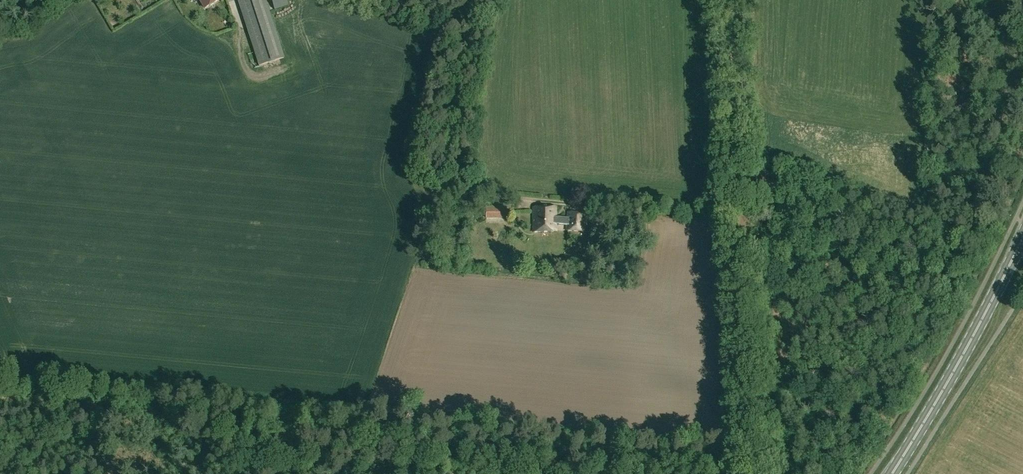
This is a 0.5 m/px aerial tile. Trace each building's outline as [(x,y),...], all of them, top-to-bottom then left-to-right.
[(150,3),(152,9),(160,6),(158,0),(157,0),(150,3)] [(219,0),(199,0),(204,9),(219,0)] [(265,0),(238,0),(259,66),(283,58),(265,0)] [(279,12),(291,11),(290,0),(277,0),(279,12)] [(485,205),(486,218),(495,218),(495,205),(485,205)] [(557,225),(567,226),(567,231),(585,233),(586,215),(568,213),(568,219),(557,218),(557,208),(534,208),(534,233),(557,233),(557,225)]
